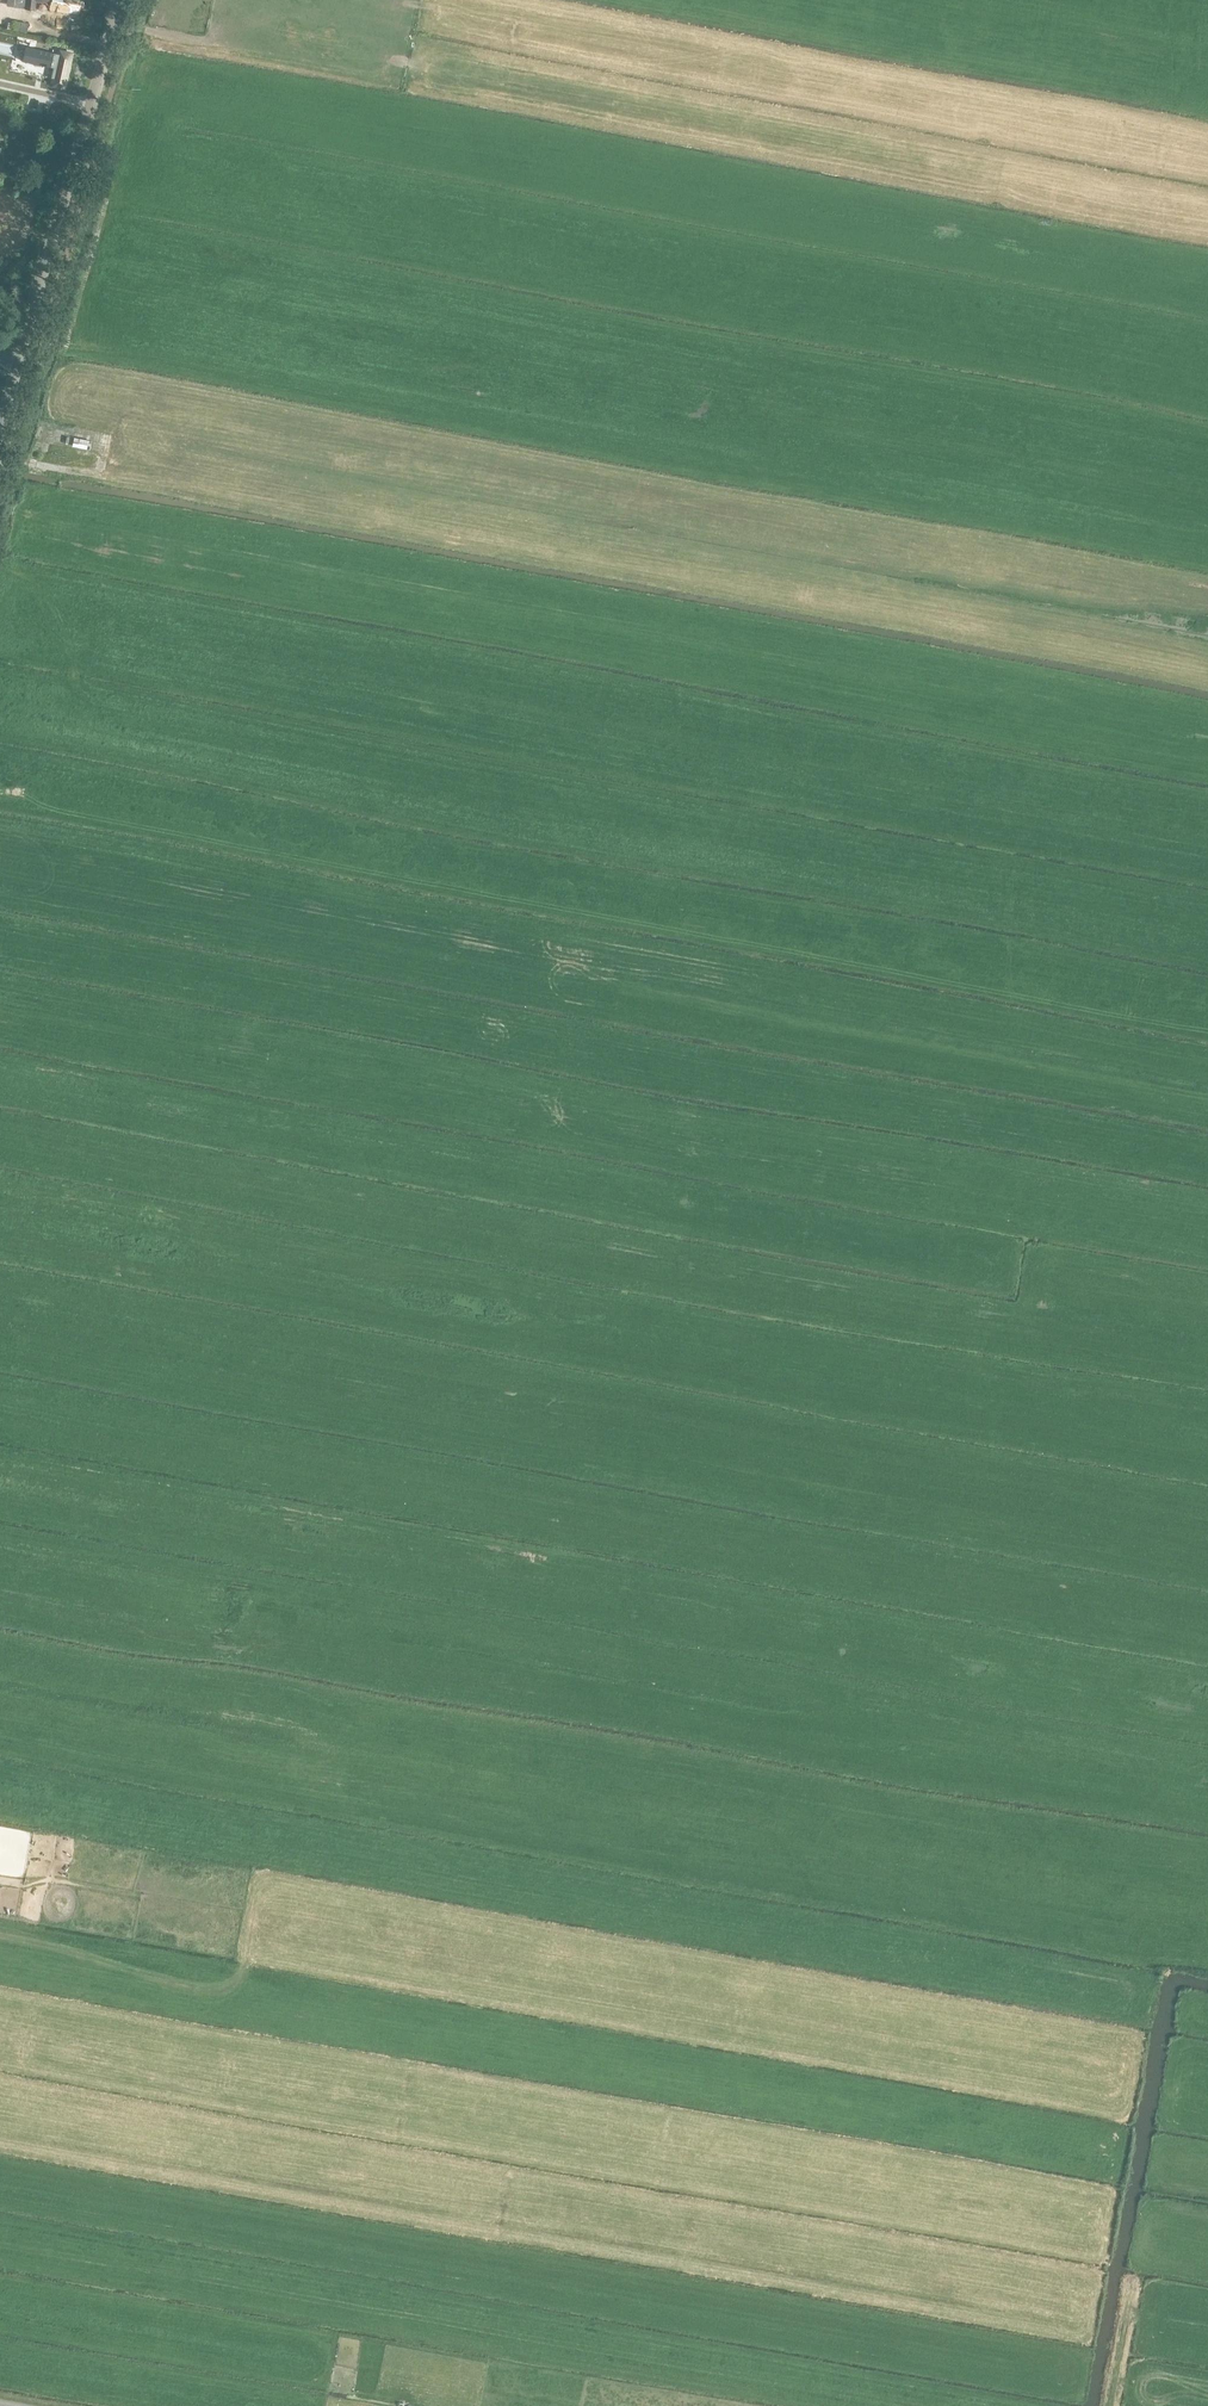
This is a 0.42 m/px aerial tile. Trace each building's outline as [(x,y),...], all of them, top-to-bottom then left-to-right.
[(50,6),(50,7),(78,11),(80,0),(14,0),(13,7),(35,10),(36,1),(46,2),(46,3),(49,6),(50,6)] [(25,45),(21,61),(53,67),(50,78),(52,78),(51,84),(64,88),(71,53),(58,50),(57,53),(25,45)] [(74,437),(72,446),(89,449),(91,441),(74,437)]
